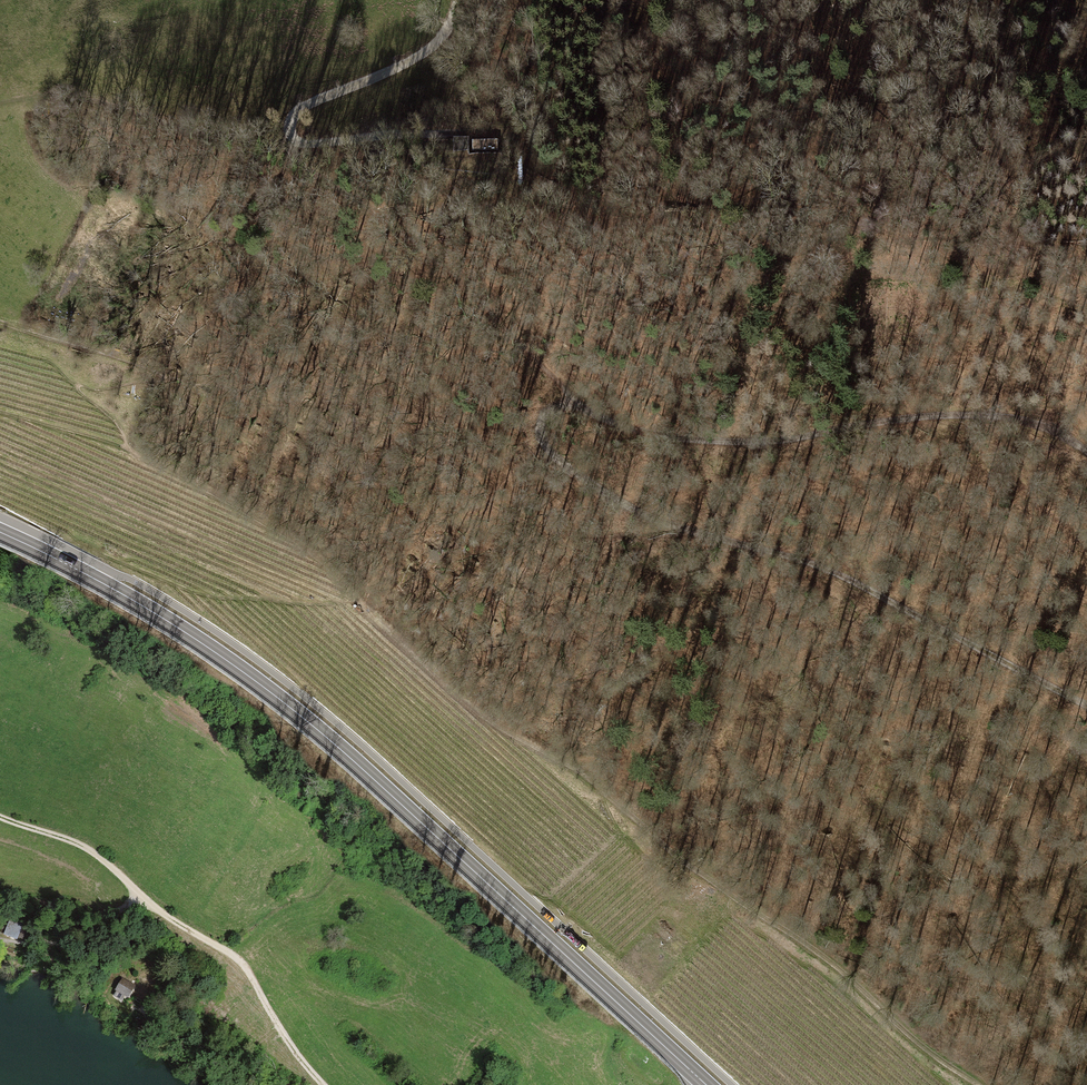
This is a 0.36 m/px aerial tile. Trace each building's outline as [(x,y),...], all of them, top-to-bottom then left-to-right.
[(123,978),(116,990),(117,991),(125,996),(129,998),(136,986),(123,978)] [(125,996),(117,991),(114,996),(122,1001),(125,996)]
